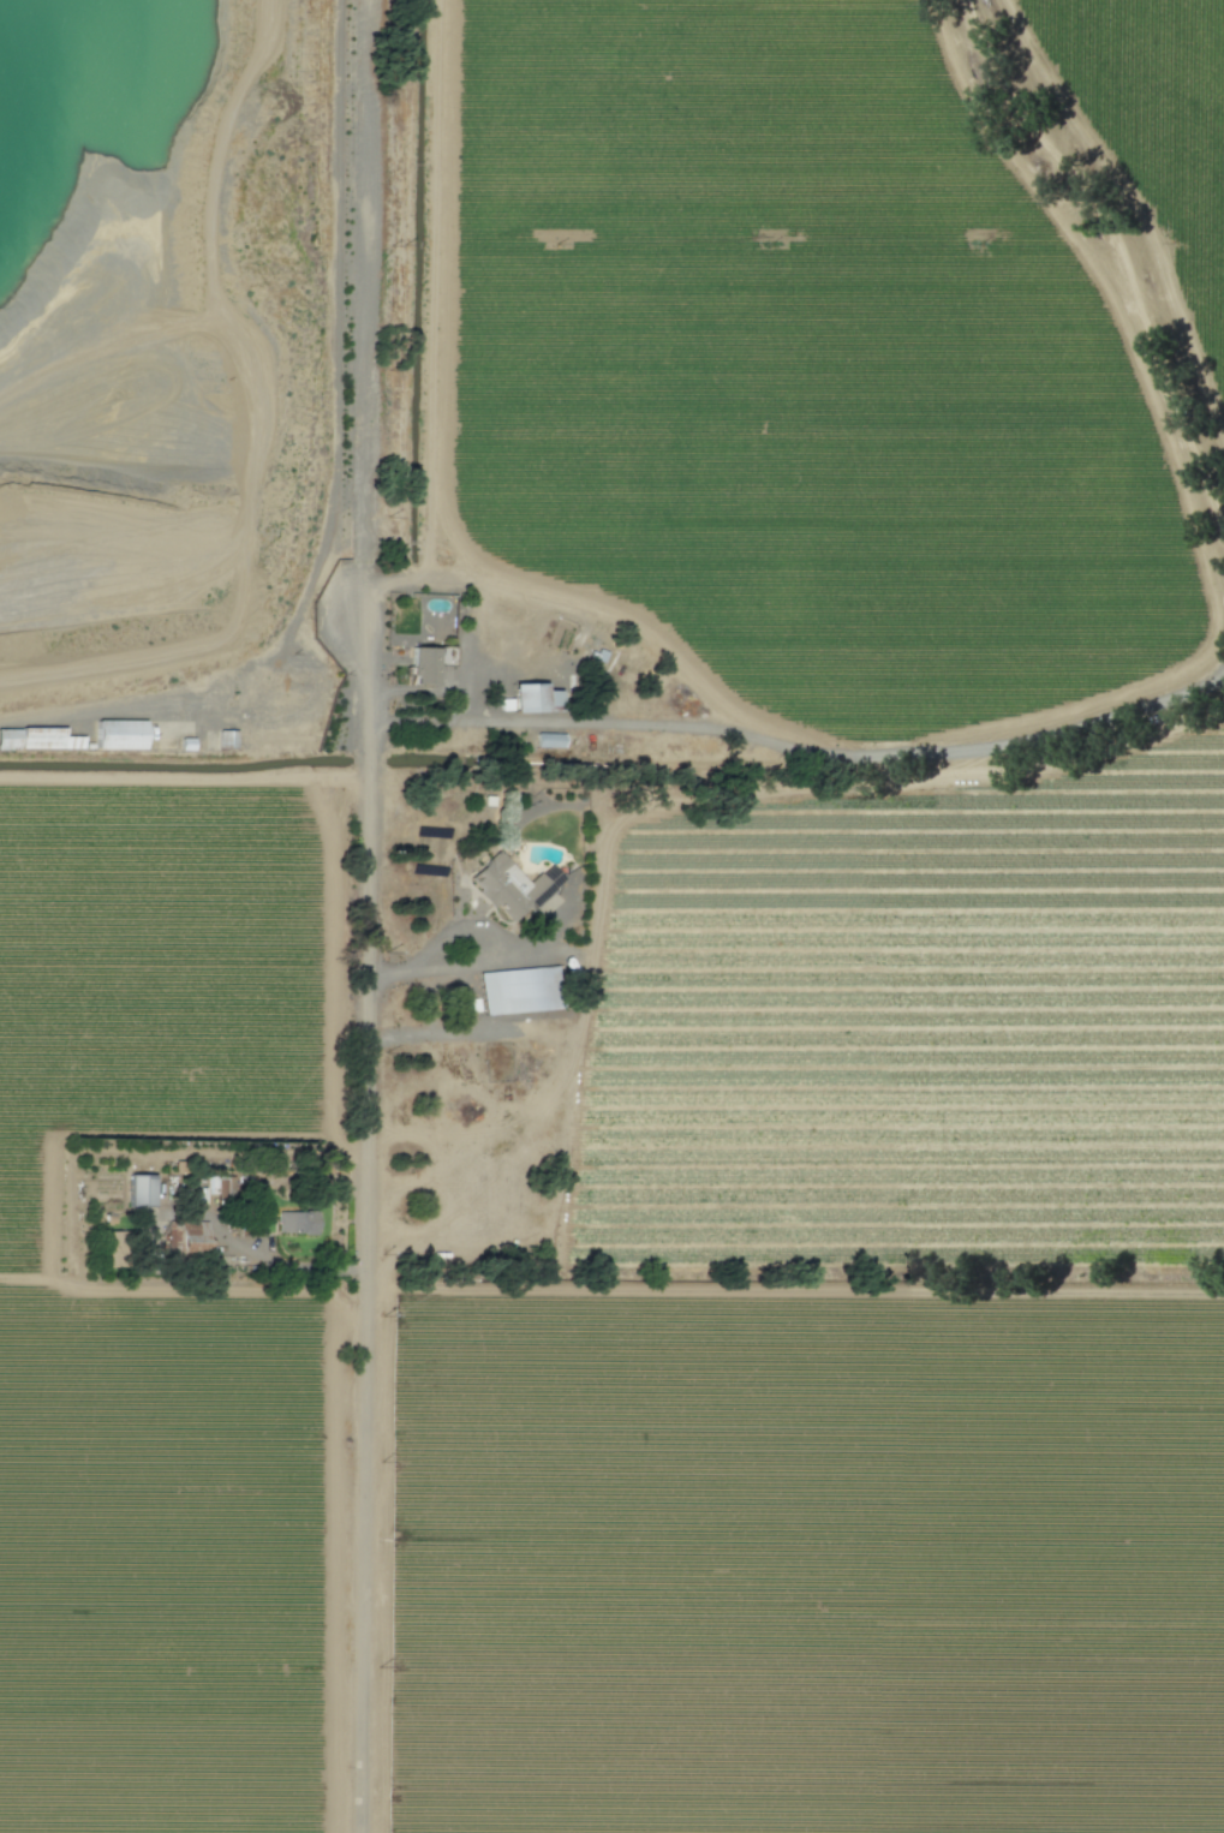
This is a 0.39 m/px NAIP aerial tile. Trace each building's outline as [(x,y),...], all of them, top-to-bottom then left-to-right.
[(438,684),(438,648),(414,648),(414,685),(438,684)] [(516,713),(561,711),(561,690),(548,691),(547,682),(515,683),(516,713)] [(146,749),(147,721),(99,721),(98,749),(146,749)] [(219,748),(237,748),(237,731),(219,731),(219,748)] [(565,748),(565,734),(538,734),(538,748),(565,748)] [(469,881),(494,906),(496,905),(513,922),(532,903),(537,908),(565,879),(550,864),(531,883),(499,851),(469,881)] [(485,1017),(555,1009),(551,966),(480,974),(485,1017)] [(156,1207),(156,1176),(131,1175),(131,1207),(156,1207)] [(279,1212),(279,1234),(317,1234),(318,1213),(279,1212)] [(169,1251),(208,1252),(208,1244),(199,1244),(200,1222),(169,1222),(169,1251)]
